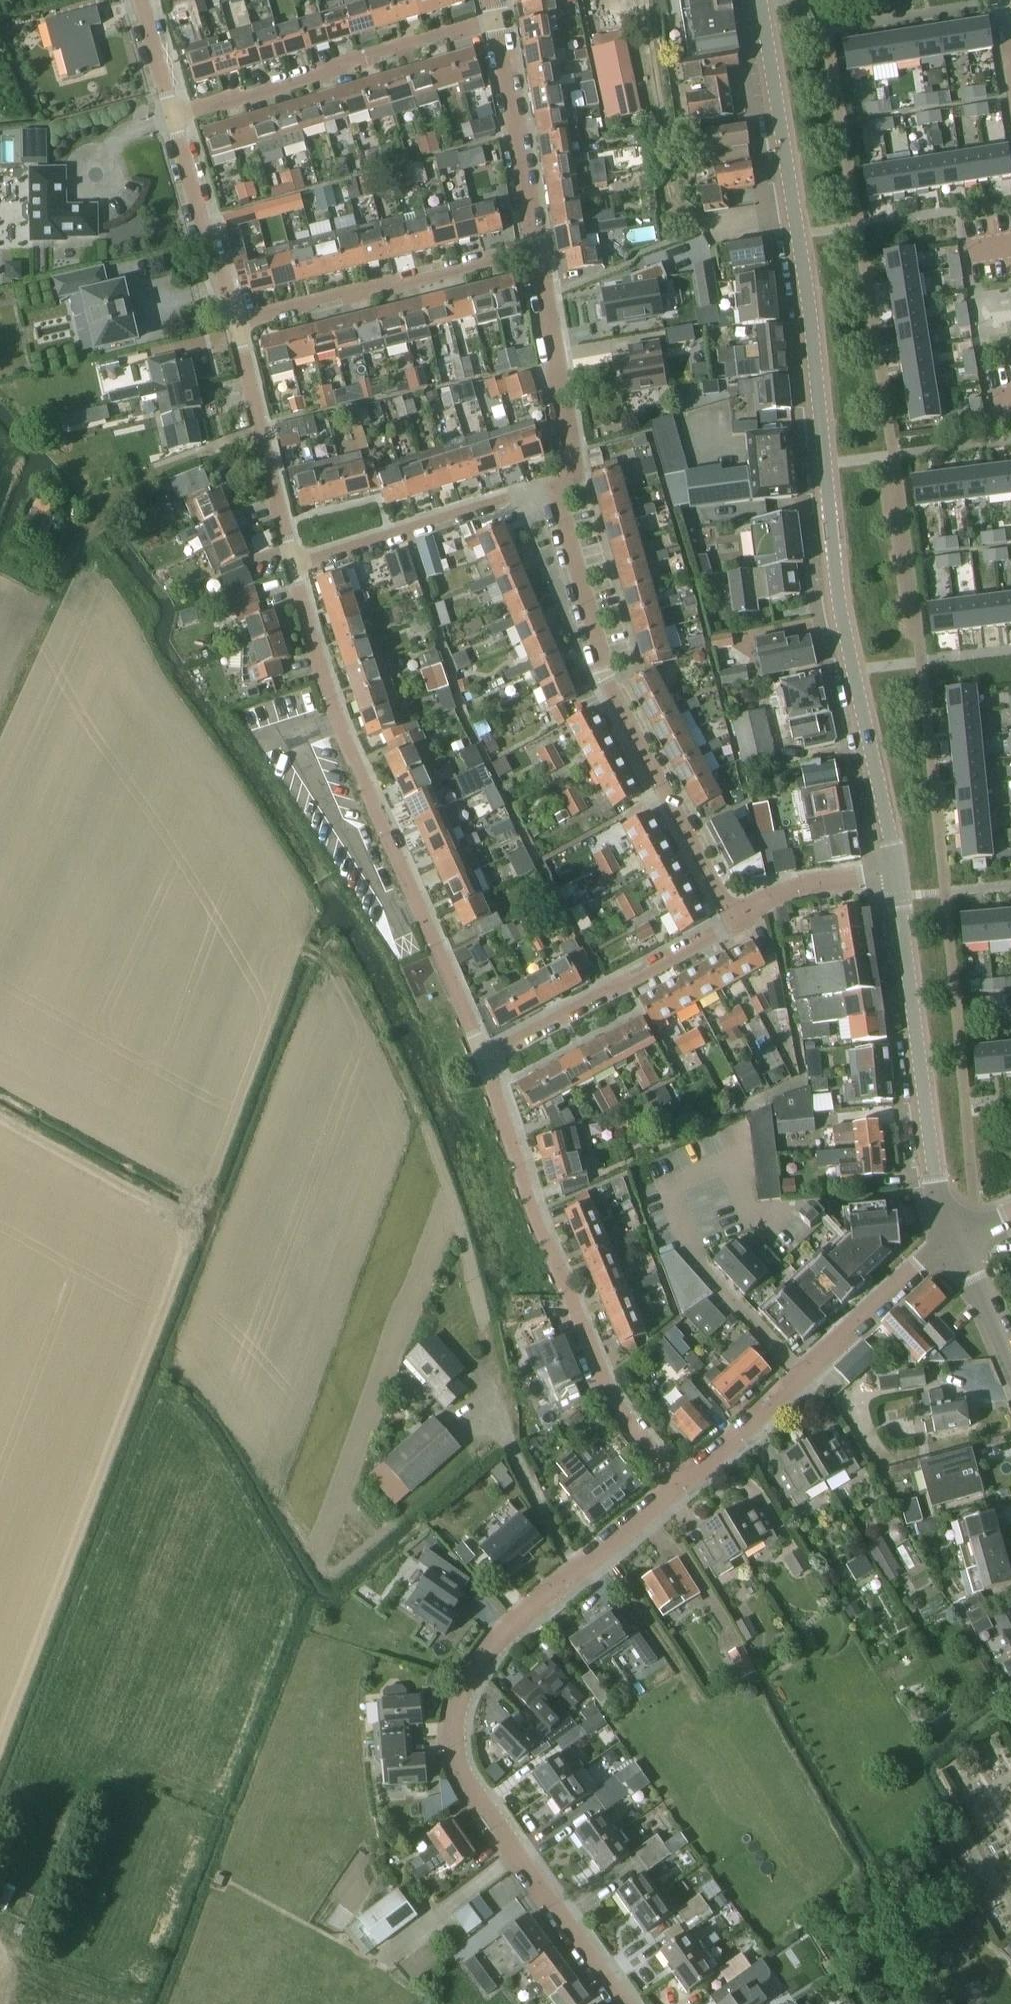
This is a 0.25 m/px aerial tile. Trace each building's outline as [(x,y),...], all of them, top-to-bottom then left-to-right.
[(193,0),(178,0),(169,2),(171,9),(166,11),(170,27),(176,47),(184,45),(179,24),(177,19),(179,15),(185,13),(189,15),(193,29),(197,44),(183,47),(194,85),(217,78),(207,41),(206,41),(202,26),(193,0)] [(195,0),(199,14),(208,12),(205,0),(196,0),(195,0)] [(365,0),(343,0),(341,1),(344,11),(352,38),(375,31),(367,5),(365,0)] [(390,0),(378,0),(378,1),(367,5),(375,31),(397,24),(390,0)] [(414,0),(390,0),(397,24),(419,18),(414,0)] [(419,18),(442,11),(438,0),(414,0),(419,18)] [(442,11),(465,4),(463,0),(438,0),(442,11)] [(558,8),(576,5),(575,0),(542,0),(521,4),(524,22),(519,22),(523,46),(552,42),(551,41),(548,23),(560,21),(558,8)] [(730,0),(680,0),(682,13),(709,8),(710,14),(732,10),(730,0)] [(100,24),(96,7),(45,21),(53,51),(60,49),(68,79),(83,75),(82,72),(100,67),(90,27),(100,24)] [(732,10),(710,14),(709,8),(682,13),(686,38),(735,31),(732,10)] [(352,38),(344,11),(322,18),(330,44),(352,38)] [(330,44),(322,18),(299,25),(307,51),(330,44)] [(277,31),(273,21),(252,27),(263,64),(285,58),(277,31)] [(990,49),(986,22),(962,26),(966,53),(990,49)] [(307,51),(299,25),(277,31),(285,58),(307,51)] [(966,53),(962,26),(938,29),(942,57),(966,53)] [(263,64),(252,27),(229,34),(240,71),(263,64)] [(942,57),(938,29),(914,33),(918,61),(942,57)] [(627,43),(624,31),(591,39),(593,49),(593,50),(608,121),(643,113),(629,42),(627,43)] [(738,53),(735,31),(686,38),(689,61),(736,53),(738,53)] [(918,61),(914,33),(890,37),(895,64),(918,61)] [(240,71),(229,34),(232,45),(220,48),(217,38),(207,41),(217,78),(240,71)] [(895,64),(890,37),(867,41),(871,68),(895,64)] [(553,52),(564,50),(562,39),(551,41),(552,42),(523,46),(527,70),(556,65),(553,52)] [(871,68),(867,41),(842,45),(847,72),(871,68)] [(481,78),(473,52),(450,59),(458,85),(481,78)] [(726,67),(738,65),(736,53),(689,61),(682,62),(685,83),(706,80),(705,70),(726,67)] [(458,85),(450,59),(428,65),(436,92),(458,85)] [(436,92),(428,65),(405,72),(416,109),(439,102),(436,92)] [(560,88),(556,65),(527,70),(531,93),(560,88)] [(706,80),(708,94),(687,97),(691,122),(733,115),(726,67),(705,70),(706,80)] [(416,109),(405,72),(383,79),(394,116),(416,109)] [(592,82),(590,73),(572,77),(573,85),(592,82)] [(394,116),(383,79),(361,86),(372,122),(394,116)] [(573,85),(575,94),(593,91),(592,82),(573,85)] [(372,122),(361,86),(338,92),(345,119),(368,112),(371,123),(372,122)] [(975,99),(987,98),(985,86),(973,88),(975,99)] [(570,94),(565,95),(564,87),(560,88),(531,93),(535,116),(572,109),(570,94)] [(975,99),(973,88),(960,90),(962,101),(975,99)] [(345,119),(338,92),(316,99),(327,136),(337,133),(333,122),(345,119)] [(927,107),(940,105),(938,94),(926,95),(927,107)] [(927,107),(926,95),(913,97),(915,109),(927,107)] [(327,136),(316,99),(294,106),(302,132),(323,126),(326,136),(327,136)] [(879,114),(892,113),(890,101),(877,103),(879,114)] [(879,114),(877,103),(865,104),(867,116),(879,114)] [(977,119),(990,117),(988,105),(976,107),(977,119)] [(302,132),(294,106),(271,113),(282,149),(304,143),(301,132),(302,132)] [(977,119),(976,107),(963,109),(965,120),(977,119)] [(579,132),(579,131),(578,131),(574,112),(573,112),(572,109),(535,116),(539,139),(579,132)] [(929,125),(941,123),(940,112),(927,114),(929,125)] [(282,149),(271,113),(249,119),(260,156),(282,149)] [(929,125),(927,114),(915,115),(916,127),(929,125)] [(473,137),(495,130),(491,118),(470,124),(473,137)] [(260,156),(249,119),(226,126),(234,152),(256,146),(259,156),(260,156)] [(596,129),(595,120),(582,122),(584,131),(596,129)] [(881,133),(894,131),(892,120),(880,122),(881,133)] [(881,133),(880,122),(867,123),(869,135),(881,133)] [(473,137),(470,124),(462,126),(466,139),(473,137)] [(234,152),(226,126),(203,133),(211,159),(234,152)] [(748,159),(746,147),(747,147),(744,128),(706,133),(710,164),(748,159)] [(584,131),(585,140),(598,139),(596,129),(584,131)] [(46,132),(20,132),(20,154),(46,154),(46,132)] [(583,155),(579,132),(539,139),(542,162),(583,155)] [(429,155),(439,152),(434,134),(424,136),(429,155)] [(429,155),(424,136),(415,139),(420,157),(429,155)] [(384,165),(393,162),(389,147),(380,149),(384,165)] [(384,165),(380,149),(371,152),(376,167),(384,165)] [(1010,177),(1007,149),(982,153),(986,181),(1010,177)] [(469,151),(457,154),(460,166),(462,171),(473,168),(469,151)] [(457,152),(447,155),(449,161),(451,168),(460,166),(457,154),(457,152)] [(986,181),(982,153),(958,157),(962,184),(986,181)] [(605,175),(603,161),(585,164),(583,155),(542,162),(546,185),(605,175)] [(962,184),(958,157),(934,160),(939,188),(962,184)] [(339,175),(348,172),(344,159),(335,161),(339,175)] [(939,188),(934,160),(910,164),(915,192),(939,188)] [(339,175),(335,161),(325,164),(329,177),(339,175)] [(752,188),(748,162),(717,167),(719,183),(701,185),(705,213),(728,210),(725,192),(752,188)] [(422,163),(411,166),(417,185),(427,182),(422,163)] [(915,192),(910,164),(886,168),(891,196),(915,192)] [(411,166),(402,168),(408,188),(417,185),(411,166)] [(891,196),(886,168),(862,172),(866,199),(891,196)] [(63,207),(63,170),(30,170),(30,204),(26,204),(22,207),(22,218),(26,221),(30,221),(30,241),(64,240),(64,237),(95,237),(95,207),(63,207)] [(304,189),(299,170),(290,173),(295,191),(304,189)] [(295,191),(290,173),(281,175),(286,194),(295,191)] [(589,186),(606,183),(605,175),(546,185),(550,208),(577,203),(575,190),(589,188),(589,186)] [(373,197),(382,195),(377,177),(368,179),(373,197)] [(373,197),(368,179),(360,181),(365,199),(373,197)] [(256,196),(252,183),(243,185),(247,199),(256,196)] [(247,199),(243,185),(234,188),(238,201),(247,199)] [(337,207),(332,189),(323,191),(328,209),(337,207)] [(328,209),(323,191),(314,193),(319,211),(328,209)] [(278,204),(279,207),(282,221),(283,223),(292,220),(287,201),(278,204)] [(615,220),(613,212),(580,217),(577,203),(550,208),(554,231),(594,224),(606,222),(615,220)] [(449,216),(446,205),(424,211),(434,250),(456,244),(449,216)] [(502,232),(495,205),(473,211),(480,238),(502,232)] [(282,221),(279,207),(269,210),(272,224),(282,221)] [(257,222),(253,209),(223,217),(226,229),(257,222)] [(434,250),(424,211),(413,214),(416,225),(404,228),(411,255),(434,250)] [(480,238),(473,211),(449,216),(456,244),(480,238)] [(404,228),(403,228),(401,218),(379,224),(389,261),(411,255),(404,228)] [(594,224),(554,231),(558,255),(567,254),(570,273),(601,268),(595,234),(607,232),(606,222),(594,224)] [(389,261),(379,224),(356,229),(358,239),(366,267),(389,261)] [(356,229),(334,234),(344,272),(366,267),(358,239),(356,229)] [(344,272),(334,234),(311,240),(320,278),(344,272)] [(761,248),(759,239),(715,245),(719,272),(723,271),(763,265),(766,259),(765,253),(761,248)] [(320,278),(311,240),(288,246),(291,257),(298,284),(320,278)] [(917,275),(913,251),(884,255),(888,280),(917,275)] [(960,268),(958,256),(947,258),(949,270),(960,268)] [(298,284),(291,257),(268,262),(275,290),(298,284)] [(248,267),(246,258),(233,262),(240,290),(250,288),(251,296),(275,290),(268,262),(248,267)] [(21,279),(21,263),(4,263),(4,279),(21,279)] [(661,316),(657,294),(666,293),(664,279),(666,278),(665,278),(660,264),(630,277),(630,279),(622,280),(623,290),(602,293),(604,304),(600,305),(602,319),(606,318),(607,325),(625,322),(626,326),(643,323),(643,319),(661,316)] [(775,300),(772,277),(769,278),(767,270),(763,266),(763,265),(723,271),(724,283),(736,282),(739,304),(775,300)] [(710,266),(694,268),(701,309),(717,306),(710,266)] [(962,280),(960,268),(949,270),(951,282),(962,280)] [(101,269),(53,280),(58,301),(83,295),(96,350),(135,341),(130,320),(131,320),(127,306),(122,286),(106,290),(105,288),(106,287),(101,269)] [(920,299),(917,275),(888,280),(892,303),(920,299)] [(512,279),(490,285),(496,312),(495,312),(498,321),(521,315),(519,306),(512,279)] [(490,285),(466,291),(473,318),(475,327),(498,321),(495,312),(496,312),(490,285)] [(473,318),(466,291),(444,297),(450,324),(473,318)] [(450,324),(444,297),(422,302),(431,339),(429,329),(450,324)] [(924,323),(920,299),(892,303),(895,327),(924,323)] [(778,321),(775,300),(739,304),(742,326),(778,321)] [(431,339),(422,302),(398,308),(407,345),(431,339)] [(968,315),(966,304),(954,305),(956,317),(968,315)] [(407,345),(398,308),(375,314),(384,350),(385,349),(385,351),(407,345)] [(384,350),(375,314),(353,320),(362,357),(363,357),(363,355),(373,353),(384,350)] [(956,317),(958,329),(969,327),(968,315),(956,317)] [(362,357),(353,320),(330,325),(337,352),(349,349),(352,360),(362,357)] [(928,346),(924,323),(895,327),(899,351),(928,346)] [(337,352),(330,325),(307,331),(314,358),(337,352)] [(691,326),(663,331),(666,346),(694,342),(691,326)] [(760,375),(786,373),(782,327),(757,330),(758,348),(726,351),(726,347),(717,348),(719,365),(725,364),(726,378),(760,375)] [(314,358),(307,331),(285,337),(292,364),(314,358)] [(292,364),(285,337),(261,343),(268,370),(292,364)] [(664,387),(657,345),(629,350),(630,359),(613,361),(619,395),(664,387)] [(931,370),(928,346),(899,351),(903,374),(931,370)] [(520,363),(516,349),(507,352),(510,365),(520,363)] [(975,363),(973,351),(962,353),(963,365),(975,363)] [(510,365),(507,352),(497,354),(501,367),(510,365)] [(195,386),(189,363),(176,366),(174,355),(146,362),(152,386),(137,390),(139,398),(139,400),(195,386)] [(117,359),(99,363),(101,371),(119,367),(117,359)] [(466,380),(475,377),(470,359),(461,361),(466,380)] [(466,380),(461,361),(452,364),(457,382),(466,380)] [(963,365),(965,377),(977,375),(975,363),(963,365)] [(11,379),(8,369),(0,371),(0,381),(11,379)] [(419,390),(429,387),(425,369),(415,371),(419,390)] [(935,394),(931,370),(903,374),(906,398),(935,394)] [(419,390),(415,371),(405,373),(407,382),(393,385),(395,394),(409,391),(409,392),(419,390)] [(536,395),(529,374),(505,381),(496,384),(501,398),(510,395),(512,402),(536,395)] [(790,409),(787,377),(754,380),(755,396),(761,395),(762,412),(790,409)] [(372,398),(370,389),(368,379),(358,382),(362,401),(372,398)] [(716,382),(702,383),(703,396),(717,394),(716,382)] [(501,398),(496,384),(487,387),(492,401),(501,398)] [(395,394),(393,385),(383,387),(383,386),(370,389),(372,398),(381,396),(381,397),(395,394)] [(200,409),(195,386),(139,400),(141,408),(157,404),(162,422),(174,419),(176,426),(162,429),(168,452),(201,444),(193,411),(200,409)] [(327,408),(336,406),(332,388),(323,390),(327,408)] [(125,389),(107,393),(110,407),(128,402),(127,401),(125,391),(125,389)] [(327,408),(323,390),(314,392),(318,411),(327,408)] [(455,407),(464,404),(460,391),(451,394),(455,407)] [(436,392),(425,396),(428,405),(439,402),(436,392)] [(446,410),(455,407),(451,394),(442,397),(446,410)] [(939,418),(935,394),(906,398),(910,422),(939,418)] [(287,402),(290,416),(304,413),(301,399),(287,402)] [(980,399),(969,401),(971,413),(982,411),(980,399)] [(410,418),(418,415),(414,401),(405,404),(410,418)] [(401,421),(410,418),(405,404),(396,407),(401,421)] [(106,407),(86,412),(89,424),(109,420),(106,407)] [(363,426),(372,424),(368,410),(359,413),(363,426)] [(363,426),(359,413),(349,416),(353,429),(363,426)] [(307,437),(315,435),(311,417),(302,419),(307,437)] [(688,475),(672,417),(649,424),(654,441),(665,478),(685,475),(688,475)] [(307,437),(302,419),(275,426),(279,440),(297,435),(298,439),(307,437)] [(757,434),(756,422),(732,424),(734,436),(757,434)] [(535,431),(532,423),(510,430),(521,465),(543,458),(535,431)] [(510,430),(509,428),(487,435),(499,472),(521,465),(510,430)] [(787,450),(786,434),(747,437),(753,503),(797,498),(792,449),(787,450)] [(499,472),(487,435),(486,435),(490,445),(468,452),(476,479),(499,472)] [(631,452),(633,458),(651,453),(647,436),(628,442),(628,440),(622,442),(625,454),(631,452)] [(468,452),(464,439),(452,442),(453,446),(442,449),(454,486),(476,479),(468,452)] [(454,486),(442,449),(445,459),(423,466),(432,493),(454,486)] [(375,472),(372,461),(362,463),(360,453),(336,458),(339,471),(347,499),(381,491),(379,481),(377,476),(376,476),(375,472)] [(423,466),(422,466),(419,456),(398,463),(409,500),(432,493),(423,466)] [(652,458),(640,462),(644,476),(656,472),(652,458)] [(626,495),(616,462),(604,465),(607,475),(593,480),(599,503),(626,495)] [(409,500),(398,463),(396,463),(397,466),(386,469),(386,473),(377,476),(379,481),(381,491),(387,507),(409,500)] [(324,505),(314,468),(313,465),(289,471),(291,484),(294,484),(300,510),(324,505)] [(339,471),(326,475),(324,466),(314,468),(324,505),(347,499),(339,471)] [(1008,466),(984,470),(988,498),(1010,495),(1010,488),(1008,466)] [(212,496),(202,470),(170,482),(171,483),(159,487),(162,494),(173,490),(178,501),(182,499),(190,517),(188,518),(193,529),(179,535),(183,544),(206,534),(203,527),(229,516),(220,492),(212,496)] [(752,502),(747,471),(721,475),(721,470),(688,475),(685,475),(692,507),(729,501),(731,505),(752,502)] [(988,498),(984,470),(961,473),(964,501),(988,498)] [(964,501),(961,473),(937,476),(941,504),(964,501)] [(692,507),(685,475),(665,478),(674,509),(692,507)] [(941,504),(937,476),(912,479),(916,508),(941,504)] [(33,508),(23,529),(44,539),(53,519),(48,516),(54,502),(40,495),(34,509),(33,508)] [(626,495),(599,503),(605,525),(632,518),(633,522),(644,519),(642,510),(631,513),(626,495)] [(654,507),(642,510),(644,519),(656,515),(654,507)] [(795,566),(802,565),(796,515),(751,520),(752,529),(749,529),(750,533),(751,533),(754,558),(753,558),(753,562),(756,561),(757,570),(795,565),(795,566)] [(238,537),(229,516),(203,527),(206,534),(212,547),(203,550),(203,551),(238,537)] [(633,522),(632,518),(605,525),(611,547),(638,540),(633,522)] [(513,548),(503,526),(477,537),(477,538),(464,543),(468,552),(481,546),(486,559),(513,548)] [(994,545),(1006,543),(1004,531),(992,533),(994,545)] [(994,545),(992,533),(980,534),(982,546),(994,545)] [(947,549),(959,548),(957,536),(945,537),(947,549)] [(248,559),(238,537),(203,551),(213,573),(218,571),(221,577),(226,592),(218,596),(219,598),(251,587),(250,584),(241,562),(248,559)] [(934,551),(947,549),(945,537),(933,539),(934,551)] [(441,575),(431,540),(417,545),(427,579),(428,579),(441,575)] [(638,540),(611,547),(618,570),(644,562),(645,566),(657,563),(655,555),(643,558),(638,540)] [(416,576),(409,548),(383,557),(392,584),(416,576)] [(522,570),(513,548),(486,559),(494,577),(496,581),(522,570)] [(997,562),(1010,561),(1008,549),(996,550),(997,562)] [(985,564),(997,562),(996,550),(983,552),(985,564)] [(666,552),(655,555),(657,563),(668,560),(668,559),(666,552)] [(949,568),(961,566),(960,555),(948,556),(949,568)] [(949,568),(948,556),(936,558),(937,569),(949,568)] [(644,562),(618,570),(624,592),(650,585),(645,566),(644,562)] [(799,595),(795,566),(795,565),(757,570),(728,574),(734,615),(756,612),(755,602),(799,595)] [(494,577),(481,583),(484,591),(497,585),(505,603),(531,592),(522,570),(496,581),(494,577)] [(360,594),(353,571),(345,573),(318,582),(325,605),(352,596),(360,594)] [(392,584),(394,591),(418,584),(416,576),(392,584)] [(481,583),(468,588),(472,596),(484,591),(481,583)] [(650,585),(624,592),(630,614),(657,607),(658,611),(669,608),(667,600),(656,603),(650,585)] [(260,617),(251,587),(219,598),(225,616),(234,614),(238,624),(245,622),(252,646),(279,637),(271,613),(260,617)] [(540,613),(531,592),(505,603),(512,620),(514,624),(540,613)] [(356,607),(366,604),(363,593),(360,594),(352,596),(325,605),(332,627),(359,618),(356,607)] [(1000,596),(1004,626),(1010,625),(1010,595),(1000,596)] [(679,596),(667,600),(669,608),(681,605),(679,596)] [(1004,626),(1000,596),(976,599),(980,629),(1004,626)] [(691,598),(682,600),(685,610),(694,608),(691,598)] [(980,629),(976,599),(953,603),(957,632),(980,629)] [(957,632),(953,603),(928,606),(932,635),(957,632)] [(663,629),(658,611),(657,607),(630,614),(636,637),(663,629)] [(431,621),(429,612),(407,618),(410,628),(431,621)] [(512,620),(499,626),(503,634),(515,629),(523,646),(549,635),(540,613),(514,624),(512,620)] [(367,640),(359,618),(332,627),(339,649),(367,640)] [(410,628),(412,637),(434,631),(431,621),(410,628)] [(720,625),(710,627),(712,638),(722,636),(720,625)] [(499,626),(486,631),(490,639),(503,634),(499,626)] [(663,629),(636,637),(643,659),(643,661),(644,660),(647,670),(661,666),(677,661),(674,652),(670,653),(669,652),(663,629)] [(712,638),(710,638),(712,650),(731,647),(728,634),(722,636),(712,638)] [(558,656),(549,635),(523,646),(530,664),(532,667),(558,656)] [(784,635),(754,641),(762,677),(815,666),(809,637),(785,643),(784,635)] [(286,659),(279,637),(252,646),(241,649),(239,684),(252,685),(256,684),(256,683),(281,675),(277,662),(286,659)] [(702,637),(688,641),(691,651),(705,646),(702,637)] [(373,662),(367,640),(339,649),(347,672),(384,660),(384,658),(373,662)] [(440,664),(436,652),(417,658),(422,671),(430,668),(440,664)] [(530,664),(517,669),(521,677),(534,672),(541,689),(567,678),(558,656),(532,667),(530,664)] [(391,682),(384,660),(347,672),(354,695),(391,682)] [(448,687),(440,664),(430,668),(438,691),(448,687)] [(661,666),(647,670),(648,675),(649,675),(655,673),(655,674),(663,672),(661,666)] [(745,667),(719,673),(721,686),(748,680),(745,667)] [(517,669),(504,675),(508,683),(521,677),(517,669)] [(665,693),(655,674),(655,673),(649,675),(648,675),(629,685),(641,706),(665,693)] [(802,738),(804,750),(834,745),(833,742),(835,739),(833,731),(830,729),(819,674),(779,683),(791,740),(802,738)] [(570,722),(562,706),(576,700),(567,678),(541,689),(550,711),(559,728),(566,724),(570,722)] [(467,680),(457,683),(461,695),(471,692),(467,680)] [(388,707),(398,704),(391,682),(354,695),(361,717),(389,708),(388,707)] [(455,709),(448,687),(438,691),(435,692),(442,714),(455,709)] [(256,688),(244,692),(247,700),(259,696),(256,688)] [(976,713),(974,688),(945,691),(948,716),(976,713)] [(665,693),(641,706),(652,727),(676,714),(678,718),(689,713),(685,705),(674,711),(665,693)] [(695,699),(685,705),(689,713),(700,707),(695,699)] [(395,728),(389,708),(361,717),(368,739),(382,734),(388,745),(421,732),(416,722),(395,728)] [(604,732),(592,710),(570,722),(566,724),(577,746),(604,732)] [(676,714),(652,727),(663,748),(687,735),(698,729),(689,713),(678,718),(676,714)] [(764,713),(732,720),(743,769),(774,762),(764,713)] [(978,737),(976,713),(948,716),(950,740),(978,737)] [(687,735),(663,748),(674,768),(698,755),(701,760),(711,754),(707,746),(698,729),(687,735)] [(427,759),(432,756),(421,732),(388,745),(393,756),(386,759),(395,780),(430,765),(427,759)] [(615,753),(604,732),(577,746),(589,767),(615,753)] [(981,760),(978,737),(950,740),(953,763),(981,760)] [(718,741),(707,746),(711,754),(722,749),(718,741)] [(493,742),(484,747),(489,756),(498,752),(493,742)] [(460,743),(450,747),(453,755),(459,753),(464,750),(460,743)] [(559,756),(552,745),(537,753),(543,765),(559,756)] [(464,750),(459,753),(468,772),(482,765),(473,746),(464,750)] [(627,774),(615,753),(589,767),(600,788),(627,774)] [(709,776),(701,760),(698,755),(674,768),(685,789),(709,776)] [(543,765),(549,776),(565,768),(559,756),(543,765)] [(983,784),(981,760),(953,763),(955,787),(983,784)] [(804,781),(795,783),(796,791),(800,790),(801,792),(837,785),(833,764),(820,766),(819,762),(801,765),(804,781)] [(431,790),(426,779),(434,775),(430,765),(395,780),(405,802),(431,790)] [(493,787),(484,769),(483,766),(465,774),(474,795),(481,792),(493,787)] [(638,795),(627,774),(600,788),(612,810),(638,795)] [(726,807),(709,776),(685,789),(696,810),(709,804),(714,813),(726,807)] [(986,808),(983,784),(955,787),(957,811),(986,808)] [(837,785),(801,792),(806,822),(822,820),(851,815),(847,790),(838,792),(837,785)] [(504,807),(493,787),(481,792),(491,813),(503,808),(504,807)] [(580,799),(574,787),(559,795),(565,807),(580,799)] [(450,807),(449,806),(440,810),(431,790),(405,802),(414,823),(450,807)] [(565,807),(572,819),(587,810),(580,799),(565,807)] [(766,804),(752,806),(756,826),(758,836),(770,833),(768,824),(769,823),(766,804)] [(459,829),(450,807),(414,823),(424,844),(459,829)] [(758,844),(749,849),(735,823),(749,816),(746,807),(705,829),(729,872),(735,883),(735,884),(765,878),(758,844)] [(988,832),(986,808),(957,811),(960,835),(988,832)] [(565,812),(554,818),(558,826),(569,820),(565,812)] [(660,835),(648,813),(622,827),(634,849),(660,835)] [(855,835),(851,815),(822,820),(823,823),(808,826),(811,842),(814,842),(815,846),(821,844),(821,840),(855,835)] [(515,833),(511,824),(492,832),(496,841),(515,833)] [(540,826),(529,832),(533,839),(544,834),(540,826)] [(469,850),(459,829),(424,844),(434,866),(470,850),(470,849),(469,850)] [(758,836),(757,836),(763,864),(772,862),(771,859),(789,855),(783,830),(770,833),(758,836)] [(991,856),(988,832),(960,835),(962,859),(991,856)] [(496,841),(500,850),(519,841),(515,833),(496,841)] [(671,856),(660,835),(634,849),(645,870),(671,856)] [(859,858),(855,835),(821,840),(821,844),(815,846),(815,849),(813,850),(815,866),(859,858)] [(469,875),(479,870),(470,850),(434,866),(443,887),(469,875)] [(614,861),(608,850),(593,858),(599,869),(614,861)] [(507,859),(517,880),(535,872),(525,851),(507,859)] [(795,871),(791,854),(789,855),(771,859),(772,862),(775,876),(795,871)] [(683,878),(671,856),(645,870),(657,892),(683,878)] [(984,868),(983,859),(972,860),(972,869),(984,868)] [(599,869),(606,881),(620,872),(614,861),(599,869)] [(479,897),(469,875),(443,887),(453,909),(479,897)] [(694,899),(683,878),(657,892),(668,913),(694,899)] [(637,903),(632,892),(616,900),(621,911),(637,903)] [(502,928),(496,915),(489,918),(479,897),(453,909),(463,931),(472,927),(477,939),(502,928)] [(706,921),(694,899),(668,913),(680,935),(706,921)] [(621,911),(627,921),(643,913),(637,903),(621,911)] [(871,930),(868,910),(811,919),(814,939),(871,930)] [(1010,941),(1008,912),(984,914),(987,943),(1010,941)] [(987,943),(984,914),(960,917),(962,945),(987,943)] [(586,916),(575,923),(580,933),(592,927),(586,916)] [(633,932),(639,943),(654,935),(648,924),(633,932)] [(513,925),(500,932),(510,949),(522,942),(513,925)] [(876,960),(871,930),(814,939),(803,940),(808,970),(876,960)] [(591,968),(577,941),(562,949),(568,960),(547,971),(560,996),(582,984),(577,975),(591,968)] [(466,950),(477,969),(489,962),(478,943),(466,950)] [(765,966),(753,944),(727,958),(725,954),(724,954),(739,980),(765,966)] [(482,951),(489,962),(496,958),(489,947),(482,951)] [(739,980),(724,954),(703,966),(717,992),(739,980)] [(805,954),(785,957),(787,971),(807,968),(805,954)] [(881,989),(876,960),(808,970),(792,973),(796,1001),(881,989)] [(717,992),(703,966),(681,977),(696,1004),(717,992)] [(560,996),(547,971),(527,982),(540,1006),(560,996)] [(696,1004),(681,977),(660,989),(674,1015),(696,1004)] [(990,979),(992,991),(1010,990),(1010,978),(990,979)] [(992,991),(990,979),(967,981),(968,993),(992,991)] [(540,1006),(527,982),(506,993),(501,983),(500,984),(519,1018),(540,1006)] [(766,985),(772,1012),(786,1010),(780,983),(766,985)] [(519,1018),(500,984),(492,988),(497,998),(485,1005),(498,1029),(519,1018)] [(674,1015),(660,989),(638,1001),(652,1027),(674,1015)] [(883,1016),(885,1016),(881,989),(796,1001),(800,1026),(828,1023),(849,1020),(883,1016)] [(750,1001),(758,1016),(769,1010),(761,995),(750,1001)] [(1010,1007),(1010,995),(998,996),(999,1008),(1010,1007)] [(999,1008),(998,996),(980,998),(981,1010),(999,1008)] [(728,1011),(729,1012),(737,1027),(741,1035),(751,1030),(738,1006),(728,1011)] [(728,1011),(716,1018),(725,1034),(737,1027),(729,1012),(728,1011)] [(886,1039),(883,1016),(849,1020),(852,1044),(886,1039)] [(655,1044),(642,1020),(620,1031),(638,1063),(647,1058),(643,1051),(655,1044)] [(800,1026),(802,1041),(830,1037),(828,1023),(800,1026)] [(694,1050),(705,1045),(696,1029),(686,1035),(694,1050)] [(638,1063),(620,1031),(600,1043),(613,1067),(615,1071),(626,1065),(625,1060),(633,1056),(637,1063),(638,1063)] [(694,1050),(686,1035),(675,1041),(683,1056),(694,1050)] [(613,1067),(600,1043),(579,1054),(593,1078),(613,1067)] [(997,1047),(999,1074),(1010,1073),(1010,1045),(997,1047)] [(999,1074),(997,1047),(972,1049),(975,1077),(999,1074)] [(890,1071),(888,1048),(857,1051),(858,1064),(850,1065),(851,1076),(890,1071)] [(817,1051),(804,1052),(806,1072),(819,1071),(817,1051)] [(593,1078),(579,1054),(559,1065),(572,1089),(593,1078)] [(748,1062),(734,1070),(746,1094),(761,1086),(748,1062)] [(539,1076),(555,1107),(562,1103),(559,1097),(572,1089),(559,1065),(539,1076)] [(651,1087),(659,1083),(650,1065),(641,1070),(651,1087)] [(651,1087),(641,1070),(633,1074),(642,1092),(651,1087)] [(859,1076),(851,1077),(851,1084),(860,1084),(862,1104),(893,1101),(890,1071),(859,1075),(859,1076)] [(555,1107),(539,1076),(517,1088),(530,1112),(541,1106),(554,1130),(565,1125),(559,1114),(555,1107)] [(826,1079),(810,1080),(811,1092),(827,1091),(826,1079)] [(662,1086),(652,1092),(661,1107),(670,1102),(662,1086)] [(773,1116),(776,1116),(778,1134),(814,1130),(810,1086),(772,1100),(773,1116)] [(615,1100),(608,1088),(600,1092),(607,1105),(615,1100)] [(607,1105),(600,1092),(592,1096),(599,1109),(607,1105)] [(770,1106),(745,1116),(749,1128),(772,1125),(770,1106)] [(670,1108),(653,1111),(656,1127),(673,1124),(670,1108)] [(566,1110),(559,1114),(565,1125),(572,1121),(566,1110)] [(884,1150),(881,1123),(832,1127),(834,1145),(855,1143),(856,1153),(884,1150)] [(580,1154),(588,1152),(581,1124),(563,1129),(564,1133),(537,1140),(543,1163),(580,1154)] [(772,1125),(749,1128),(751,1141),(774,1139),(772,1125)] [(679,1128),(667,1132),(671,1145),(683,1142),(679,1128)] [(751,1141),(752,1154),(775,1152),(774,1139),(751,1141)] [(857,1162),(839,1164),(839,1167),(835,1167),(836,1180),(840,1180),(840,1186),(859,1184),(859,1179),(886,1176),(884,1150),(856,1153),(857,1162)] [(752,1154),(754,1168),(777,1165),(775,1152),(752,1154)] [(588,1186),(580,1154),(543,1163),(549,1187),(555,1185),(559,1199),(588,1186)] [(755,1181),(766,1179),(778,1178),(777,1165),(754,1168),(755,1181)] [(766,1179),(769,1201),(780,1200),(778,1178),(766,1179)] [(766,1179),(755,1181),(757,1202),(769,1201),(766,1179)] [(793,1179),(780,1180),(781,1196),(794,1195),(793,1179)] [(600,1226),(591,1204),(587,1195),(574,1201),(578,1209),(565,1214),(575,1237),(600,1226)] [(757,1310),(791,1347),(800,1339),(802,1342),(826,1320),(823,1318),(838,1303),(841,1306),(864,1284),(861,1282),(896,1250),(895,1246),(899,1246),(896,1214),(892,1215),(891,1203),(841,1209),(845,1243),(836,1244),(832,1240),(757,1310)] [(823,1204),(808,1206),(797,1216),(809,1229),(824,1215),(823,1204)] [(600,1226),(575,1237),(584,1258),(610,1248),(611,1251),(626,1245),(622,1237),(608,1243),(600,1226)] [(637,1231),(622,1237),(626,1245),(640,1239),(637,1231)] [(736,1241),(712,1262),(728,1279),(752,1258),(748,1254),(736,1241)] [(761,1243),(755,1248),(761,1255),(767,1250),(764,1246),(761,1243)] [(611,1251),(610,1248),(584,1258),(593,1280),(619,1269),(611,1251)] [(752,1258),(728,1279),(742,1294),(744,1296),(749,1292),(767,1275),(755,1261),(761,1255),(755,1248),(748,1254),(752,1258)] [(673,1252),(657,1258),(679,1317),(683,1315),(706,1299),(712,1295),(673,1252)] [(619,1269),(593,1280),(602,1302),(628,1291),(629,1294),(643,1288),(640,1280),(625,1286),(619,1269)] [(654,1274),(640,1280),(643,1288),(657,1283),(654,1274)] [(946,1299),(929,1281),(905,1303),(913,1311),(905,1318),(912,1325),(919,1318),(922,1321),(946,1299)] [(666,1300),(661,1288),(649,1293),(654,1305),(666,1300)] [(628,1291),(602,1302),(611,1324),(637,1313),(629,1294),(628,1291)] [(706,1299),(683,1315),(705,1339),(725,1322),(725,1321),(706,1299)] [(905,1318),(898,1310),(883,1324),(908,1352),(908,1364),(944,1363),(930,1346),(920,1334),(912,1325),(905,1318)] [(646,1335),(637,1313),(611,1324),(624,1355),(637,1350),(633,1341),(646,1335)] [(725,1321),(725,1322),(731,1328),(737,1322),(731,1316),(725,1321)] [(931,1345),(938,1353),(955,1338),(937,1319),(920,1334),(930,1346),(931,1345)] [(557,1340),(549,1322),(530,1330),(546,1368),(534,1373),(535,1375),(572,1359),(563,1337),(557,1340)] [(673,1328),(663,1336),(678,1353),(681,1357),(688,1351),(679,1341),(682,1338),(673,1328)] [(465,1388),(455,1376),(464,1368),(434,1334),(408,1357),(437,1390),(433,1394),(444,1406),(465,1388)] [(749,1334),(722,1358),(731,1369),(751,1392),(771,1374),(761,1363),(768,1356),(749,1334)] [(849,1385),(878,1358),(863,1342),(834,1369),(849,1385)] [(690,1352),(683,1359),(697,1373),(705,1366),(691,1351),(690,1352)] [(582,1384),(572,1359),(535,1375),(539,1385),(550,1380),(560,1404),(555,1406),(559,1416),(583,1406),(575,1386),(582,1384)] [(922,1370),(900,1375),(899,1367),(878,1371),(879,1378),(878,1379),(880,1390),(901,1387),(901,1391),(925,1386),(922,1370)] [(731,1369),(722,1377),(715,1369),(704,1379),(712,1387),(731,1409),(751,1392),(731,1369)] [(712,1427),(703,1417),(711,1409),(688,1383),(678,1392),(684,1397),(669,1411),(676,1419),(672,1422),(692,1444),(712,1427)] [(969,1424),(971,1421),(970,1415),(967,1413),(965,1401),(943,1404),(941,1392),(922,1395),(924,1407),(931,1406),(933,1421),(924,1423),(926,1435),(935,1433),(935,1434),(969,1428),(969,1424)] [(386,1461),(370,1476),(396,1505),(412,1490),(460,1445),(434,1417),(423,1427),(416,1420),(405,1430),(412,1437),(386,1461)] [(848,1479),(860,1472),(845,1447),(834,1454),(823,1435),(803,1447),(825,1484),(844,1472),(848,1479)] [(921,1463),(918,1446),(883,1453),(888,1473),(920,1467),(919,1464),(921,1463)] [(805,1495),(825,1484),(803,1447),(782,1459),(793,1478),(782,1484),(797,1509),(809,1502),(805,1495)] [(920,1467),(931,1508),(983,1494),(976,1468),(950,1475),(946,1457),(921,1463),(919,1464),(920,1467)] [(641,1488),(619,1461),(595,1479),(616,1507),(641,1488)] [(616,1507),(595,1479),(570,1498),(591,1526),(616,1507)] [(768,1550),(779,1543),(770,1529),(772,1527),(767,1519),(765,1521),(764,1519),(754,1525),(743,1506),(722,1518),(744,1555),(764,1544),(768,1550)] [(918,1509),(901,1514),(905,1526),(921,1521),(918,1509)] [(999,1536),(993,1513),(955,1523),(962,1546),(959,1546),(959,1547),(999,1536)] [(503,1573),(541,1539),(518,1514),(480,1548),(503,1573)] [(724,1568),(744,1555),(722,1518),(702,1531),(713,1550),(701,1557),(716,1581),(727,1574),(724,1568)] [(941,1531),(938,1520),(916,1526),(918,1537),(941,1531)] [(1006,1560),(999,1536),(959,1547),(966,1571),(1006,1560)] [(881,1537),(865,1546),(883,1577),(899,1568),(881,1537)] [(416,1614),(415,1616),(426,1624),(425,1624),(426,1625),(427,1624),(433,1628),(432,1629),(433,1630),(433,1629),(444,1637),(446,1635),(460,1614),(454,1609),(465,1594),(461,1592),(469,1580),(426,1550),(417,1562),(429,1570),(423,1578),(423,1579),(416,1589),(428,1597),(416,1614)] [(785,1562),(794,1579),(811,1569),(801,1552),(785,1562)] [(847,1565),(856,1580),(873,1570),(864,1555),(847,1565)] [(1006,1560),(966,1571),(972,1594),(983,1591),(984,1592),(1010,1584),(1010,1577),(1006,1560)] [(698,1597),(675,1562),(640,1584),(662,1620),(698,1597)] [(990,1615),(979,1594),(960,1604),(970,1625),(990,1615)] [(853,1604),(843,1611),(848,1620),(859,1614),(853,1604)] [(994,1620),(1002,1636),(1004,1634),(1010,1648),(1010,1611),(994,1620)] [(597,1625),(590,1630),(610,1659),(630,1645),(646,1669),(656,1662),(640,1638),(635,1642),(631,1637),(627,1639),(610,1615),(610,1616),(607,1612),(595,1621),(597,1625)] [(748,1615),(736,1622),(747,1641),(759,1634),(748,1615)] [(992,1622),(976,1629),(983,1644),(999,1636),(992,1622)] [(583,1635),(580,1631),(568,1640),(570,1643),(569,1644),(587,1668),(598,1660),(601,1665),(610,1659),(590,1630),(583,1635)] [(741,1645),(727,1653),(733,1664),(728,1667),(736,1682),(756,1671),(741,1645)] [(578,1696),(567,1685),(568,1684),(547,1662),(530,1678),(551,1699),(557,1693),(569,1705),(578,1696)] [(612,1702),(591,1672),(581,1679),(602,1709),(612,1702)] [(561,1709),(553,1716),(543,1706),(551,1699),(530,1678),(513,1694),(533,1715),(526,1721),(527,1722),(540,1736),(540,1735),(546,1742),(549,1747),(577,1727),(561,1709)] [(405,1697),(405,1691),(400,1686),(386,1687),(382,1692),(382,1699),(377,1699),(379,1725),(372,1725),(374,1741),(406,1739),(404,1723),(419,1721),(417,1696),(405,1697)] [(592,1703),(579,1714),(584,1721),(598,1710),(592,1703)] [(519,1728),(511,1719),(491,1738),(515,1762),(528,1750),(536,1758),(550,1749),(549,1747),(546,1742),(540,1735),(540,1736),(527,1722),(526,1722),(526,1721),(519,1728)] [(587,1736),(580,1727),(557,1744),(564,1753),(587,1736)] [(424,1780),(421,1754),(407,1755),(406,1739),(374,1741),(375,1760),(382,1760),(384,1784),(424,1780)] [(566,1766),(559,1756),(534,1774),(548,1794),(584,1768),(583,1767),(577,1771),(571,1762),(566,1766)] [(495,1766),(486,1774),(497,1786),(506,1778),(495,1766)] [(598,1788),(584,1768),(548,1794),(562,1814),(587,1796),(587,1795),(591,1792),(599,1802),(622,1786),(615,1776),(598,1788)] [(629,1795),(622,1786),(599,1802),(606,1812),(629,1795)] [(465,1834),(452,1816),(429,1832),(436,1842),(419,1854),(420,1855),(408,1864),(413,1871),(425,1862),(465,1834)] [(576,1834),(590,1854),(618,1833),(612,1824),(608,1826),(601,1816),(576,1834)] [(630,1856),(623,1846),(628,1842),(621,1831),(618,1833),(590,1854),(605,1874),(630,1856)] [(425,1862),(413,1871),(415,1872),(411,1875),(416,1881),(431,1870),(447,1858),(455,1868),(478,1852),(465,1834),(425,1862)] [(664,1846),(657,1836),(634,1852),(641,1862),(664,1846)] [(671,1855),(664,1846),(641,1862),(648,1872),(671,1855)] [(658,1895),(643,1875),(618,1893),(633,1913),(658,1895)] [(349,1926),(368,1952),(416,1916),(396,1890),(349,1926)] [(672,1915),(658,1895),(633,1913),(647,1933),(672,1915)] [(707,1905),(700,1895),(677,1911),(684,1921),(707,1905)] [(493,1914),(479,1897),(468,1906),(483,1923),(483,1922),(493,1914)] [(714,1915),(707,1905),(684,1921),(691,1931),(714,1915)] [(483,1923),(468,1906),(454,1917),(469,1935),(483,1923)] [(555,1945),(531,1912),(502,1932),(526,1966),(555,1945)] [(699,1941),(693,1946),(685,1936),(661,1953),(676,1973),(707,1951),(699,1941)] [(577,1976),(555,1945),(526,1966),(538,1982),(529,1989),(535,1997),(544,1990),(549,1996),(577,1976)] [(710,1971),(717,1966),(707,1951),(676,1973),(689,1992),(713,1975),(710,1971)] [(718,1971),(726,1983),(749,1967),(740,1954),(718,1971)] [(749,1967),(726,1983),(708,1996),(714,2003),(761,2003),(766,2001),(757,1988),(766,1981),(768,1979),(769,1977),(769,1974),(769,1971),(768,1969),(760,1959),(749,1967)] [(577,1976),(549,1996),(555,2003),(578,2003),(590,1995),(577,1976)] [(490,1979),(480,1986),(487,1995),(496,1987),(490,1979)]
